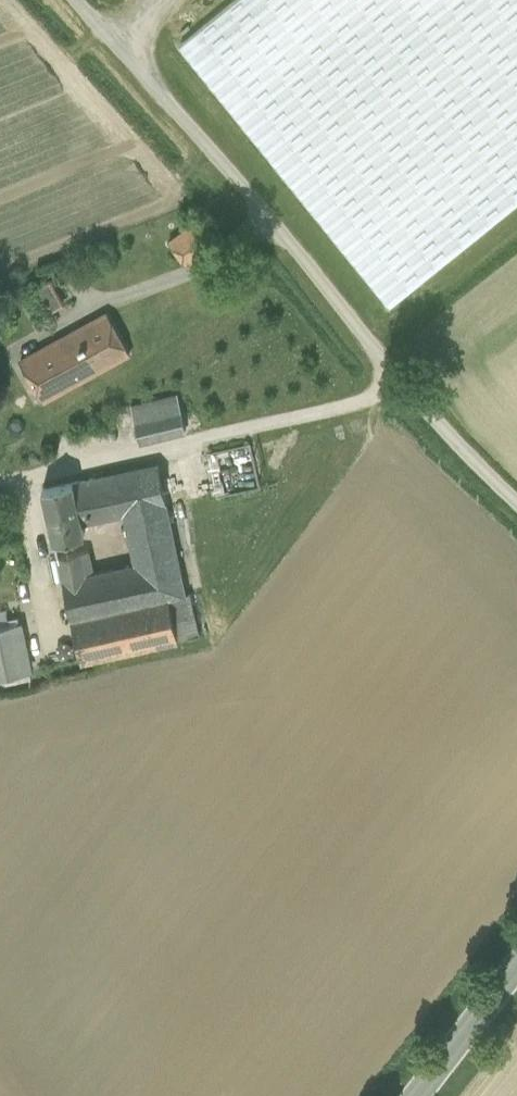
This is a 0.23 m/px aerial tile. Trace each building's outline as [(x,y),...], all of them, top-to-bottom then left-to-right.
[(181,44),(391,305),(516,203),(516,0),(236,0),(181,44)] [(202,217),(170,240),(188,264),(220,241),(202,217)] [(51,278),(34,286),(47,313),(64,304),(51,278)] [(108,312),(21,360),(43,401),(130,353),(108,312)] [(179,394),(131,405),(140,441),(187,430),(179,394)] [(159,463),(73,482),(82,523),(126,513),(137,563),(130,564),(139,605),(170,598),(187,594),(187,593),(159,463)] [(73,482),(43,489),(54,541),(85,534),(82,523),(73,482)] [(88,550),(58,557),(62,579),(93,572),(88,550)] [(93,572),(62,579),(72,619),(139,605),(130,564),(93,572)] [(187,594),(170,598),(179,639),(200,634),(191,592),(187,593),(187,594)] [(139,605),(72,619),(81,660),(179,639),(170,598),(139,605)] [(0,626),(0,679),(30,672),(18,622),(0,626)]
